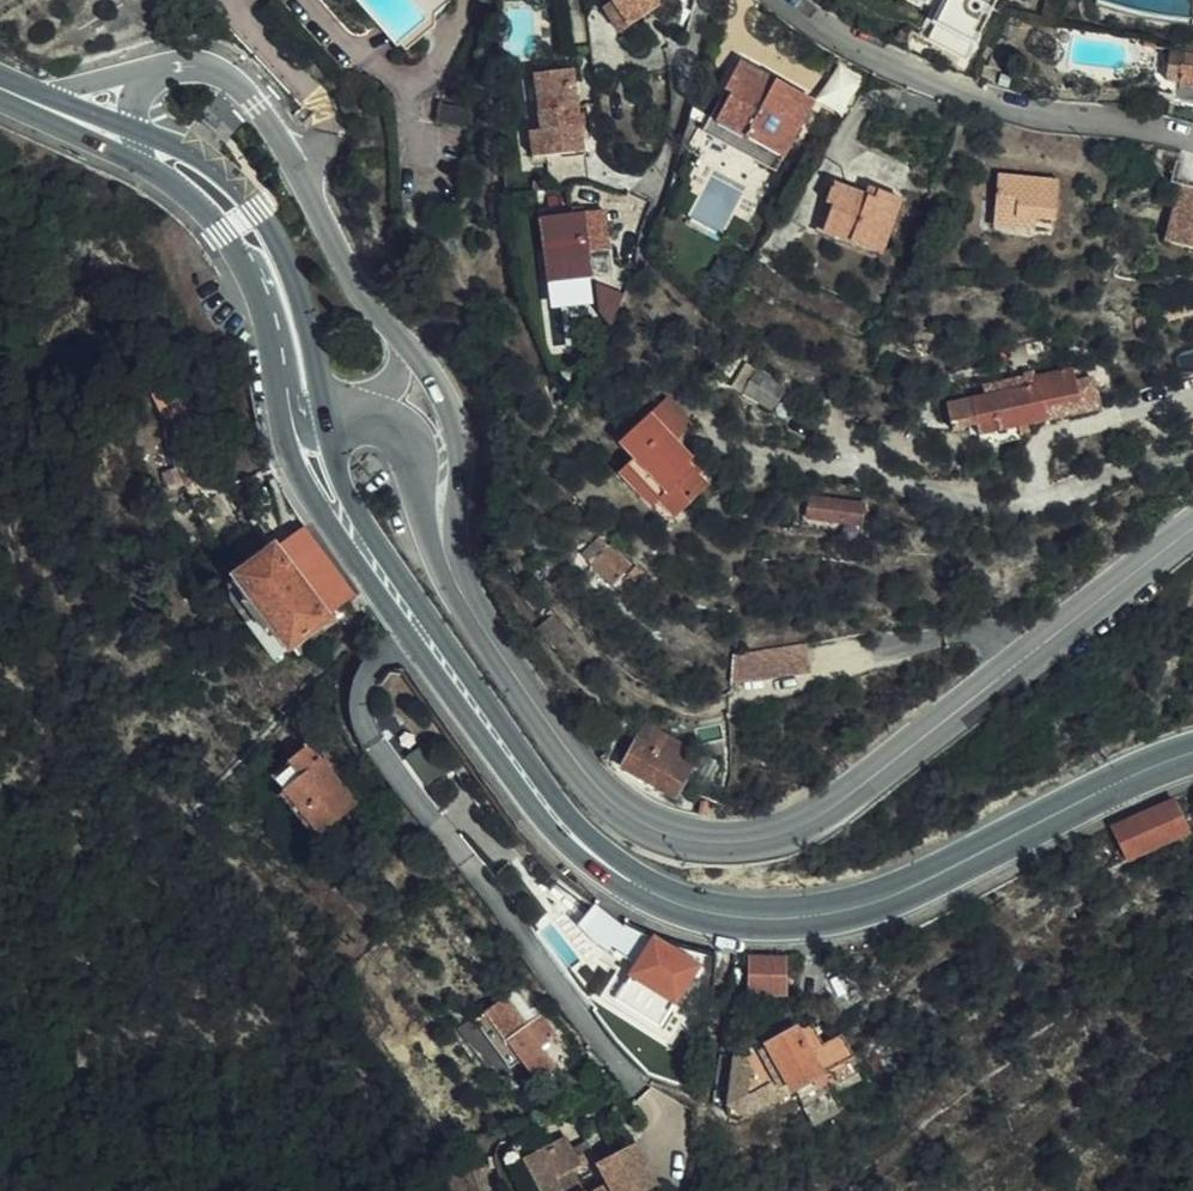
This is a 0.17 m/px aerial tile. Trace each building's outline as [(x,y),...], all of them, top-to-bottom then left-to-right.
[(396,28),(427,0),(419,0),(395,22),(376,0),(372,0),(396,28)] [(650,14),(644,6),(652,0),(614,0),(601,11),(618,37),(650,14)] [(650,14),(666,2),(665,0),(652,0),(644,6),(650,14)] [(831,5),(903,42),(908,34),(917,38),(934,5),(924,0),(834,0),(831,5)] [(934,5),(941,9),(946,0),(924,0),(934,5)] [(941,9),(933,26),(972,46),(996,0),(946,0),(941,9)] [(1185,0),(1179,28),(1192,31),(1192,2),(1185,0)] [(972,46),(933,26),(924,42),(964,62),(972,46)] [(1166,66),(1165,72),(1179,74),(1178,83),(1178,85),(1192,87),(1192,55),(1168,52),(1166,66)] [(813,95),(741,54),(725,82),(731,86),(708,126),(774,163),(782,150),(813,95)] [(532,62),(536,103),(556,101),(556,119),(538,120),(526,122),(529,149),(581,143),(572,58),(532,62)] [(1179,74),(1165,72),(1165,81),(1178,83),(1179,74)] [(468,123),(472,104),(441,98),(436,117),(468,123)] [(556,101),(536,103),(538,120),(556,119),(556,101)] [(1177,152),(1169,183),(1179,185),(1164,241),(1192,249),(1192,156),(1177,152)] [(1017,209),(1057,212),(1060,173),(999,167),(996,200),(995,211),(1017,213),(1017,209)] [(844,237),(881,250),(900,194),(869,184),(866,193),(828,181),(822,199),(831,202),(824,222),(847,231),(844,237)] [(588,206),(587,186),(569,187),(570,207),(588,206)] [(570,207),(569,187),(559,187),(562,207),(570,207)] [(1056,222),(1057,212),(1017,209),(1017,213),(995,211),(996,200),(989,200),(988,215),(994,217),(995,220),(1037,224),(1038,220),(1056,222)] [(589,213),(588,206),(570,207),(562,207),(541,210),(546,256),(557,255),(554,216),(589,213)] [(605,213),(589,213),(554,216),(557,255),(546,256),(548,284),(592,279),(590,252),(610,251),(605,213)] [(607,329),(620,295),(593,284),(597,316),(607,329)] [(744,392),(772,409),(786,384),(758,367),(744,392)] [(1070,369),(1003,381),(978,386),(981,398),(947,404),(952,430),(969,426),(972,435),(1012,428),(1080,415),(1073,384),(1070,369)] [(1089,380),(1073,384),(1080,415),(1096,411),(1089,380)] [(632,461),(690,494),(708,462),(698,457),(702,450),(670,432),(681,411),(648,394),(618,450),(633,458),(632,461)] [(682,508),(690,494),(632,461),(623,475),(682,508)] [(797,516),(852,524),(855,506),(800,498),(797,516)] [(327,614),(310,592),(295,573),(299,570),(279,543),(255,511),(245,518),(270,552),(232,580),(230,586),(231,596),(248,619),(259,610),(290,649),(293,647),(305,638),(315,630),(330,618),(327,614)] [(299,528),(279,543),(299,570),(319,553),(299,528)] [(609,541),(600,550),(589,561),(609,582),(630,563),(609,541)] [(589,561),(600,550),(594,542),(583,554),(589,561)] [(228,572),(244,559),(236,549),(220,561),(228,572)] [(295,573),(310,592),(327,614),(352,595),(319,553),(299,570),(295,573)] [(259,610),(248,619),(278,659),(290,649),(259,610)] [(311,644),(305,638),(293,647),(298,654),(311,644)] [(809,641),(744,651),(743,679),(814,667),(809,641)] [(744,651),(736,653),(735,680),(743,679),(744,651)] [(624,762),(676,795),(709,743),(656,711),(624,762)] [(270,770),(319,829),(355,796),(307,739),(270,770)] [(1172,806),(1109,833),(1127,872),(1189,845),(1172,806)] [(613,920),(597,910),(592,915),(583,929),(603,944),(613,920)] [(651,942),(639,935),(624,959),(637,966),(624,988),(612,981),(605,994),(660,1028),(696,966),(653,938),(651,942)] [(757,959),(746,957),(746,992),(785,992),(785,959),(757,959)] [(515,990),(530,1010),(539,1004),(525,983),(515,990)] [(514,1035),(529,1025),(522,1015),(530,1010),(515,990),(493,1005),(514,1035)] [(483,1013),(504,1042),(514,1035),(493,1005),(483,1013)] [(527,1056),(542,1077),(552,1070),(539,1050),(554,1040),(540,1018),(529,1025),(514,1035),(527,1056)] [(815,1024),(799,1032),(821,1078),(852,1063),(855,1061),(843,1038),(826,1046),(815,1024)] [(799,1032),(773,1046),(767,1049),(793,1092),(795,1091),(796,1091),(821,1078),(799,1032)] [(519,1062),(520,1061),(527,1056),(514,1035),(504,1042),(519,1062)] [(769,1036),(749,1048),(753,1056),(767,1049),(773,1046),(769,1036)] [(767,1049),(753,1056),(746,1059),(737,1055),(726,1112),(729,1117),(736,1120),(793,1092),(767,1049)] [(852,1063),(821,1078),(826,1088),(828,1091),(858,1075),(852,1063)] [(821,1078),(796,1091),(801,1100),(826,1088),(821,1078)] [(830,1095),(828,1091),(826,1088),(801,1100),(805,1107),(830,1095)] [(840,1115),(830,1095),(805,1107),(802,1108),(813,1130),(840,1115)] [(639,1135),(617,1146),(606,1125),(590,1134),(599,1148),(614,1176),(608,1179),(604,1171),(585,1182),(575,1163),(584,1157),(577,1142),(569,1129),(549,1141),(559,1160),(539,1171),(527,1152),(529,1151),(521,1135),(515,1139),(511,1144),(510,1148),(513,1161),(529,1190),(637,1190),(661,1177),(639,1135)] [(590,1134),(577,1142),(584,1157),(599,1148),(590,1134)] [(529,1151),(527,1152),(539,1171),(559,1160),(549,1141),(529,1151)]
